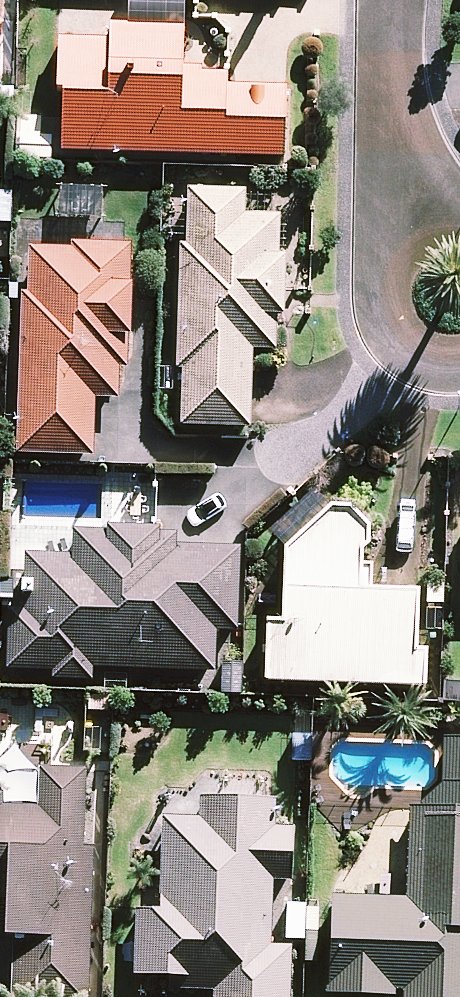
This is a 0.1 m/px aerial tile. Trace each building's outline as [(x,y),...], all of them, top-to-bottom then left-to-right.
[(69,160),(290,167),(292,97),(236,95),(236,83),(207,82),(208,73),(189,73),(190,35),(114,33),(113,48),(65,47),(63,104),(70,104),(69,160)] [(252,201),(194,199),(193,254),(186,253),(182,379),(189,379),(187,432),(256,434),(258,358),(281,359),(283,325),(288,325),(290,266),(284,266),(286,224),(252,223),(252,201)] [(27,301),(22,461),(100,463),(101,406),(125,407),(126,379),(134,379),(138,252),(79,251),(79,257),(36,256),(35,301),(27,301)] [(272,630),(270,690),(427,695),(428,663),(418,663),(421,600),(376,598),(377,575),(365,574),(366,561),(372,549),(372,536),(355,517),(336,517),(288,558),(286,631),(272,630)] [(99,675),(221,681),(223,638),(242,639),(246,555),(183,552),(183,543),(164,542),(165,538),(160,538),(112,536),(112,540),(79,538),(78,563),(33,561),(30,614),(15,613),(12,677),(59,680),(58,686),(98,688),(99,675)] [(449,745),(447,789),(428,810),(427,814),(416,813),(412,905),(337,902),(337,907),(334,996),(402,996),(408,996),(459,996),(459,746),(449,745)] [(99,853),(90,852),(92,777),(44,775),(43,814),(5,813),(6,802),(0,801),(0,907),(9,907),(8,945),(20,946),(18,996),(94,996),(99,853)] [(297,954),(276,953),(279,887),(299,888),(301,835),(281,834),(282,807),(206,804),(206,826),(167,824),(164,919),(142,918),(139,984),(176,985),(176,996),(185,996),(295,996),(297,954)]
